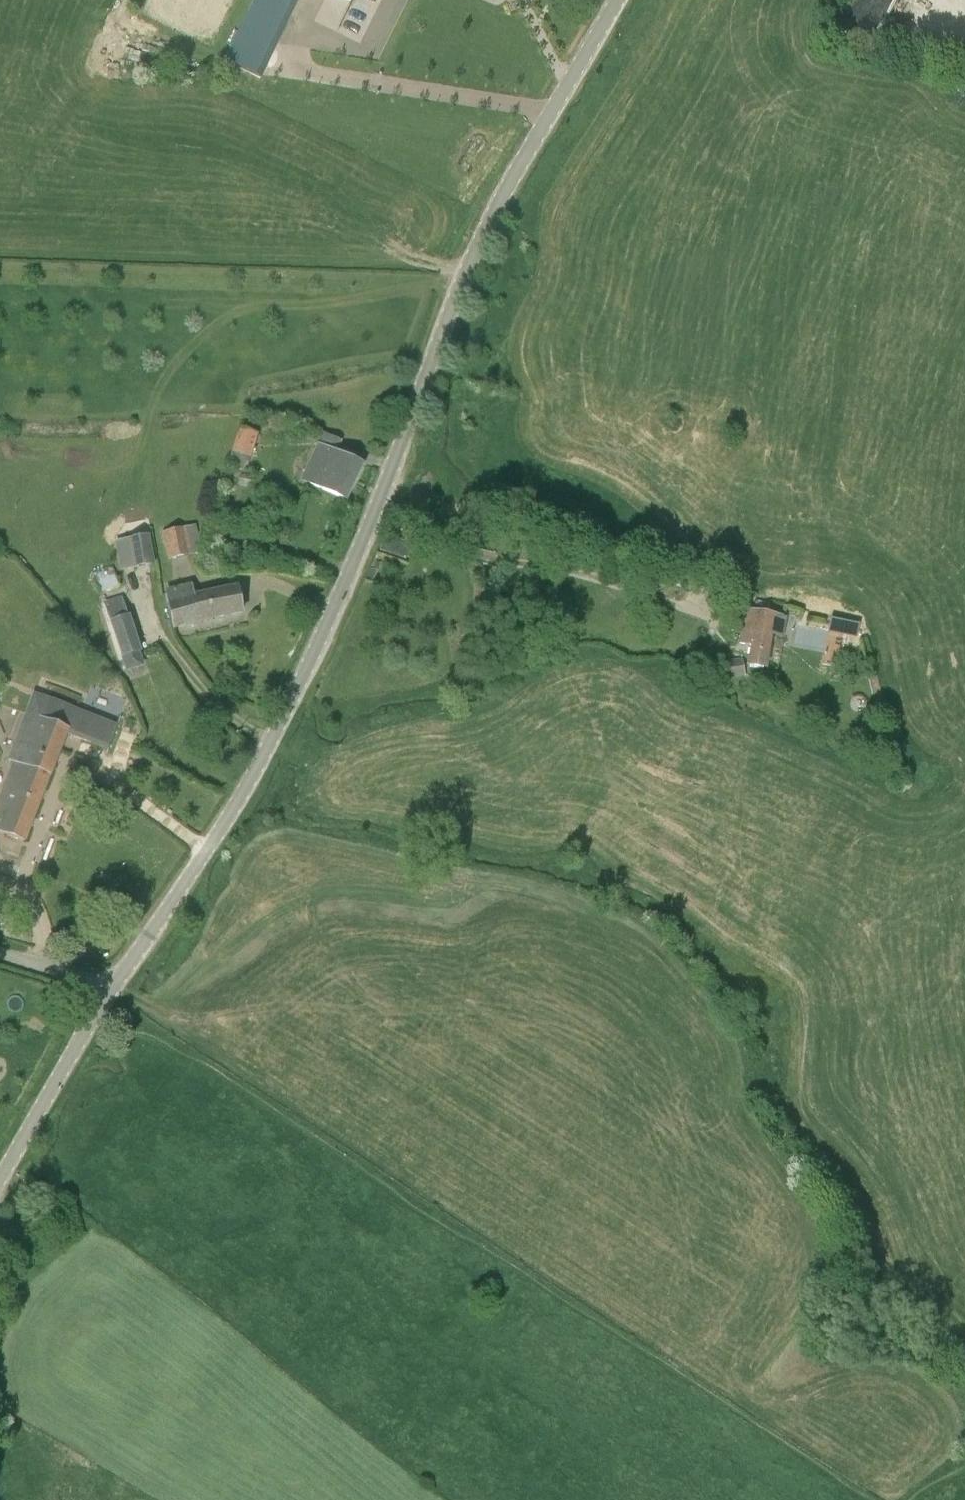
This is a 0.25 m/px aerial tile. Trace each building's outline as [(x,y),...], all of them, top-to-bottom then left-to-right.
[(226,62),(261,78),(298,0),(256,0),(226,62)] [(847,30),(877,46),(902,0),(863,0),(847,30)] [(231,453),(232,454),(227,466),(245,471),(257,434),(238,429),(231,453)] [(361,465),(336,453),(342,440),(319,430),(315,439),(320,441),(318,444),(316,443),(301,477),(345,499),(361,465)] [(286,504),(288,498),(286,491),(280,489),(273,493),(271,499),(274,504),(281,506),(286,504)] [(279,524),(284,509),(271,504),(265,519),(279,524)] [(179,558),(190,555),(202,552),(196,524),(172,530),(179,558)] [(167,560),(179,558),(172,530),(162,532),(167,560)] [(120,570),(155,564),(149,533),(115,540),(120,570)] [(384,537),(380,551),(407,560),(411,546),(384,537)] [(93,571),(101,593),(120,587),(113,565),(93,571)] [(173,627),(200,620),(189,583),(164,589),(167,599),(168,608),(173,627)] [(238,588),(194,596),(191,583),(189,583),(200,620),(211,617),(242,611),(238,588)] [(121,598),(104,603),(111,621),(110,621),(121,657),(123,656),(127,670),(143,665),(140,652),(141,651),(130,615),(127,616),(121,598)] [(764,668),(768,636),(782,638),(786,617),(742,608),(738,643),(751,645),(748,666),(764,668)] [(845,630),(854,631),(855,624),(846,622),(845,630)] [(729,679),(745,676),(743,659),(726,661),(727,665),(719,666),(721,678),(729,677),(729,679)] [(118,727),(34,695),(8,761),(12,762),(0,797),(0,833),(23,841),(66,733),(108,750),(106,753),(107,753),(118,727)]
